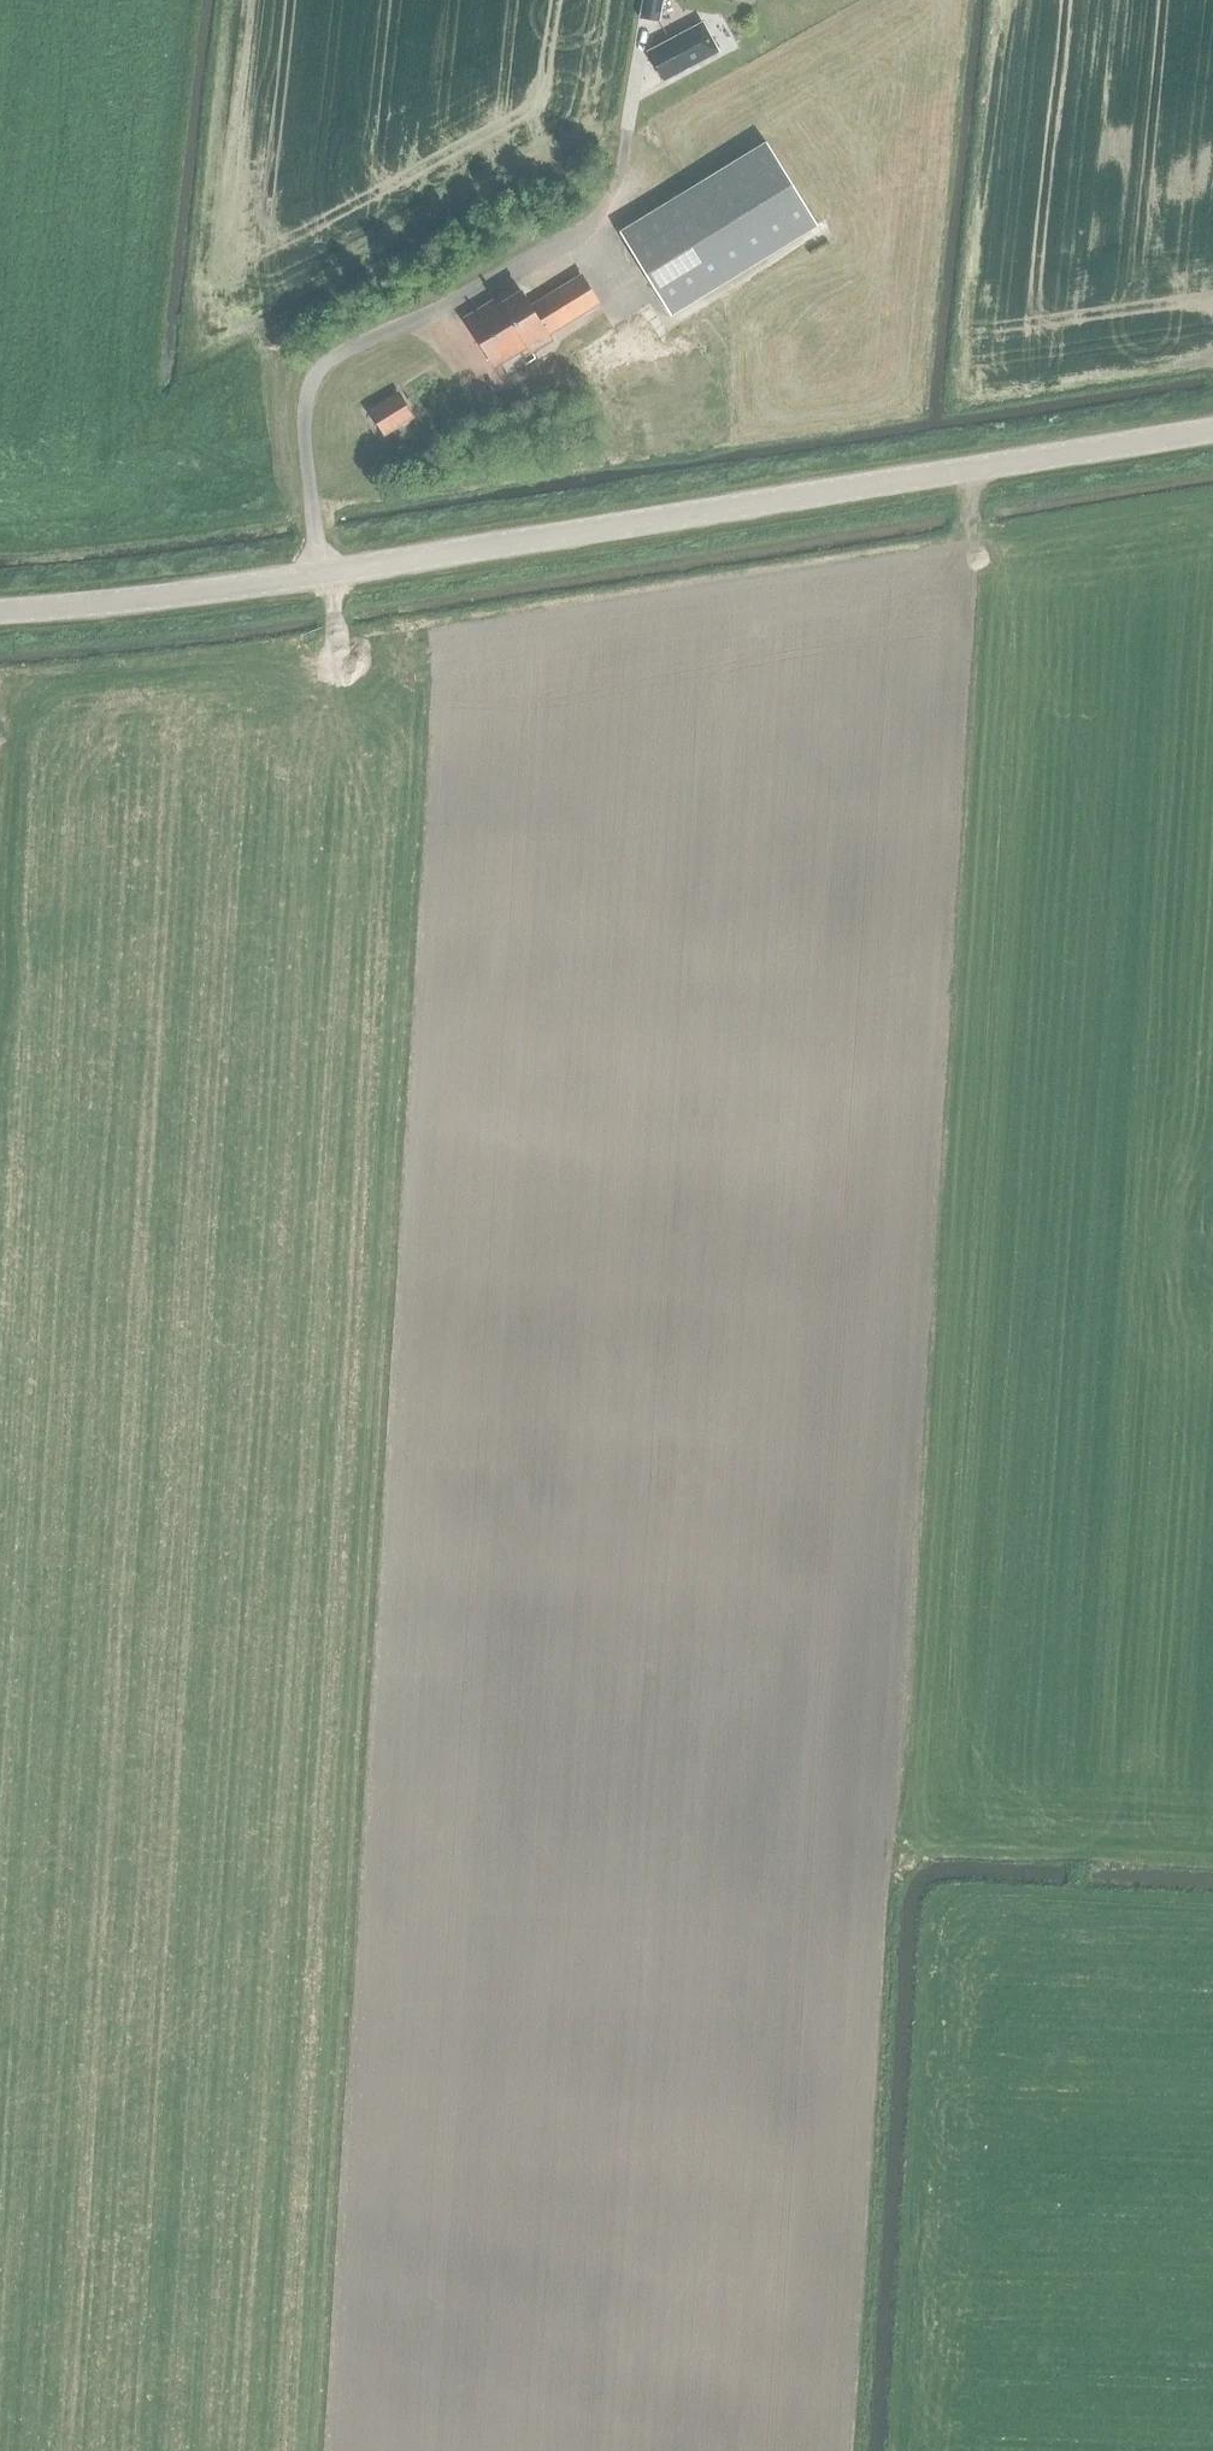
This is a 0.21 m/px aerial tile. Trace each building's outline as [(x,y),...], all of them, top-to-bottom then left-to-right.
[(659,21),(663,0),(642,0),(639,18),(659,21)] [(649,52),(664,79),(717,51),(702,23),(649,52)] [(767,142),(620,232),(670,314),(817,224),(767,142)] [(527,345),(530,351),(551,338),(547,332),(597,301),(582,277),(532,308),(522,292),(509,300),(506,295),(467,319),(494,365),(527,345)] [(371,412),(383,433),(412,415),(399,395),(371,412)]
